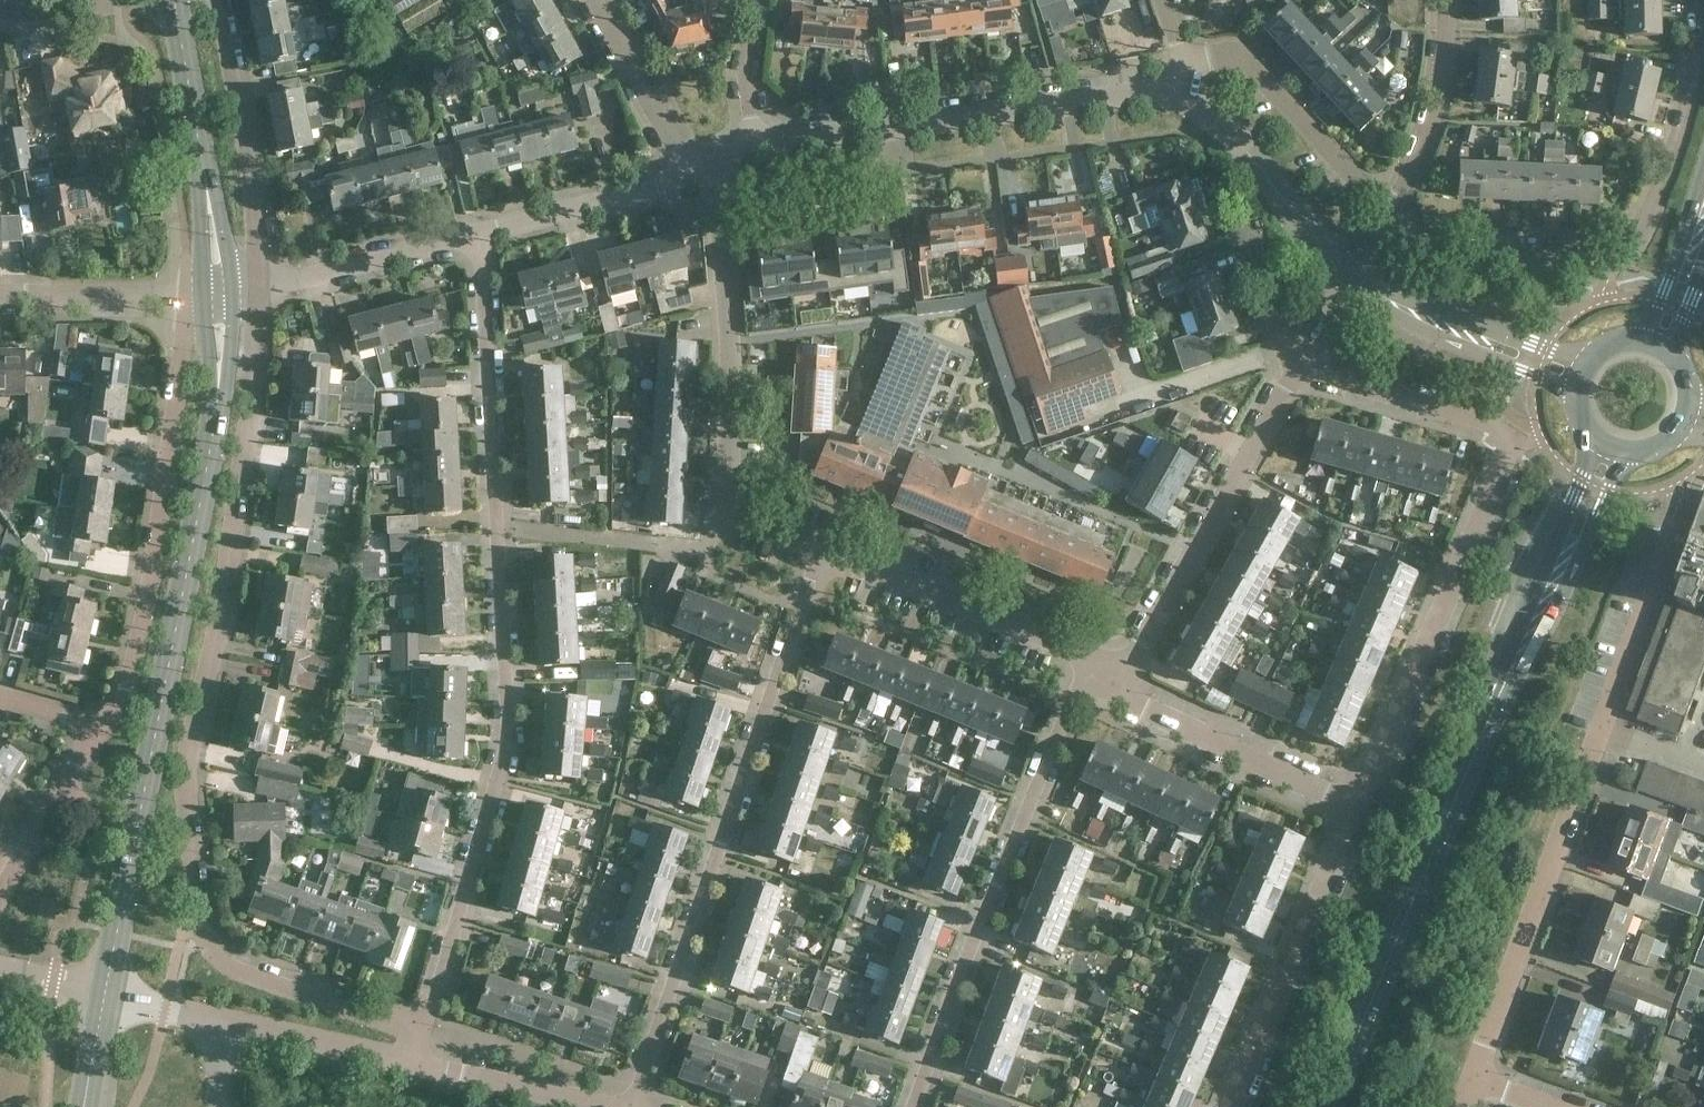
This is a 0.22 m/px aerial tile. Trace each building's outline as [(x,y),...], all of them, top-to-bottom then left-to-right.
[(251,11),(284,5),(283,0),(249,0),(251,11)] [(396,15),(397,14),(422,0),(388,0),(396,15)] [(397,16),(403,27),(406,31),(408,29),(409,31),(443,12),(442,10),(445,8),(440,0),(424,0),(397,16)] [(497,7),(510,0),(496,0),(493,0),(490,0),(480,6),(485,14),(495,8),(497,7)] [(495,8),(509,33),(523,24),(553,8),(548,0),(510,0),(497,7),(495,8)] [(690,43),(683,9),(670,12),(663,0),(646,0),(664,34),(669,33),(672,47),(676,46),(676,49),(687,46),(686,44),(690,43)] [(683,9),(690,43),(693,43),(694,45),(704,43),(704,41),(708,40),(705,26),(709,25),(712,0),(696,0),(696,7),(683,9)] [(857,1),(871,2),(870,17),(877,17),(874,0),(857,0),(857,1)] [(927,0),(889,0),(892,22),(902,20),(905,41),(919,39),(919,42),(932,40),(927,0)] [(953,0),(927,0),(932,40),(946,38),(945,36),(958,34),(953,0)] [(980,0),(953,0),(958,34),(971,32),(971,35),(985,33),(980,0)] [(1018,0),(980,0),(985,33),(998,31),(997,29),(1011,27),(1008,6),(1019,5),(1018,0)] [(1069,10),(1071,9),(1093,2),(1098,17),(1128,7),(1126,0),(1066,0),(1069,10)] [(1513,0),(1479,0),(1480,20),(1514,18),(1513,0)] [(1598,10),(1598,0),(1587,0),(1587,10),(1598,10)] [(1610,0),(1598,0),(1598,10),(1610,9),(1610,0)] [(1610,0),(1610,9),(1619,9),(1658,8),(1658,0),(1610,0)] [(812,46),(825,48),(829,11),(802,8),(803,3),(792,2),(790,21),(801,22),(799,42),(812,44),(812,46)] [(1279,45),(1304,22),(1287,4),(1263,27),(1279,45)] [(303,19),(302,16),(287,19),(284,5),(251,11),(256,38),(317,26),(315,16),(303,19)] [(537,48),(566,32),(553,8),(523,24),(531,38),(519,45),(525,55),(537,48)] [(1619,9),(1610,9),(1610,19),(1619,19),(1619,20),(1625,20),(1625,36),(1658,35),(1658,8),(1619,9)] [(856,13),(829,11),(825,48),(839,49),(839,46),(853,48),(855,27),(865,28),(867,10),(856,9),(856,13)] [(1598,10),(1599,19),(1610,19),(1610,9),(1598,10)] [(1587,20),(1599,19),(1598,10),(1587,10),(1587,20)] [(1319,27),(1325,34),(1338,22),(1331,15),(1319,27)] [(1279,45),(1295,62),(1320,39),(1304,22),(1279,45)] [(1345,29),(1338,22),(1325,34),(1332,41),(1345,29)] [(317,26),(256,38),(262,66),(295,60),(294,58),(297,57),(306,45),(306,42),(325,38),(323,25),(317,26)] [(1395,48),(1404,49),(1406,32),(1396,31),(1395,48)] [(580,57),(566,32),(537,48),(551,73),(580,57)] [(1320,39),(1295,62),(1311,79),(1336,56),(1326,46),(1332,41),(1325,34),(1320,39)] [(1059,36),(1048,39),(1056,66),(1071,63),(1068,52),(1063,53),(1059,36)] [(444,48),(435,54),(443,65),(451,59),(444,48)] [(1363,49),(1350,61),(1357,68),(1370,56),(1363,49)] [(1497,52),(1481,49),(1477,76),(1494,78),(1497,52)] [(1497,52),(1494,78),(1516,81),(1527,83),(1528,73),(1528,72),(1517,71),(1512,70),(1514,54),(1497,52)] [(512,62),(517,71),(530,64),(525,55),(512,62)] [(1311,79),(1327,96),(1351,73),(1336,56),(1311,79)] [(1363,75),(1376,63),(1370,56),(1357,68),(1363,75)] [(465,58),(442,69),(448,81),(471,70),(465,58)] [(127,115),(120,110),(116,90),(115,90),(112,72),(78,78),(60,65),(59,60),(43,63),(50,100),(66,97),(74,136),(88,134),(94,127),(111,124),(117,128),(118,129),(119,129),(121,129),(123,129),(125,129),(126,128),(127,127),(129,126),(129,124),(130,123),(130,121),(130,120),(130,119),(129,118),(129,116),(128,115),(127,115)] [(1607,76),(1605,85),(1614,87),(1652,96),(1658,70),(1625,63),(1622,78),(1616,77),(1616,78),(1607,76)] [(1351,73),(1327,96),(1343,113),(1367,90),(1373,85),(1363,75),(1357,68),(1351,73)] [(1607,76),(1585,71),(1583,80),(1605,85),(1607,76)] [(354,72),(344,74),(345,82),(356,80),(354,72)] [(578,93),(578,95),(593,91),(593,89),(598,88),(594,73),(570,79),(574,94),(578,93)] [(1528,73),(1527,83),(1535,84),(1536,74),(1528,73)] [(1547,76),(1536,74),(1535,84),(1546,85),(1547,76)] [(483,76),(472,79),(475,92),(487,89),(483,76)] [(1477,76),(1474,102),(1490,105),(1494,78),(1477,76)] [(1494,78),(1490,105),(1507,107),(1509,91),(1514,92),(1525,93),(1525,92),(1527,83),(1516,81),(1494,78)] [(1580,89),(1602,94),(1605,85),(1583,80),(1580,89)] [(1527,83),(1525,92),(1534,93),(1535,84),(1527,83)] [(1535,84),(1534,93),(1545,95),(1546,85),(1535,84)] [(545,101),(541,87),(531,90),(535,104),(545,101)] [(1652,96),(1614,87),(1611,98),(1617,99),(1613,114),(1646,122),(1652,96)] [(268,97),(273,124),(320,115),(318,106),(317,102),(303,105),(301,90),(268,97)] [(531,90),(517,93),(521,107),(535,104),(531,90)] [(1367,90),(1343,113),(1359,130),(1384,108),(1367,90)] [(599,113),(593,91),(578,95),(584,117),(599,113)] [(320,115),(333,113),(331,103),(318,106),(320,115)] [(480,111),(484,126),(493,123),(490,108),(480,111)] [(473,127),(474,128),(484,126),(480,111),(470,113),(473,127)] [(320,115),(322,125),(335,122),(333,113),(320,115)] [(322,127),(322,125),(320,115),(273,124),(279,152),(311,146),(308,130),(322,127)] [(567,116),(540,123),(548,155),(576,148),(567,116)] [(396,119),(387,122),(393,146),(393,147),(403,144),(397,122),(396,119)] [(406,119),(397,122),(403,144),(404,149),(413,146),(406,119)] [(493,123),(484,126),(487,137),(495,169),(522,162),(513,130),(512,123),(494,127),(493,123)] [(513,130),(522,162),(548,155),(540,123),(513,130)] [(1475,127),(1466,125),(1462,141),(1471,143),(1475,127)] [(473,127),(456,132),(459,144),(468,176),(495,169),(487,137),(484,126),(474,128),(473,127)] [(23,128),(3,132),(0,133),(0,175),(32,169),(23,128)] [(443,134),(437,135),(439,143),(445,142),(443,134)] [(353,135),(344,137),(348,151),(357,149),(353,135)] [(1634,145),(1625,141),(1613,136),(1609,145),(1621,150),(1618,156),(1627,160),(1634,145)] [(344,137),(335,140),(338,154),(348,151),(344,137)] [(1497,138),(1496,155),(1506,156),(1507,138),(1497,138)] [(1516,156),(1516,139),(1507,138),(1506,156),(1516,156)] [(1544,140),(1543,158),(1553,158),(1553,141),(1544,140)] [(1562,158),(1563,141),(1553,141),(1553,158),(1562,158)] [(413,146),(404,149),(406,158),(414,190),(442,183),(434,150),(431,142),(413,146)] [(393,161),(379,164),(388,197),(414,190),(406,158),(404,149),(403,144),(393,147),(393,146),(389,147),(393,161)] [(1506,165),(1504,199),(1527,200),(1529,167),(1515,166),(1516,156),(1506,156),(1506,165)] [(365,168),(362,159),(350,162),(361,204),(388,197),(379,164),(365,168)] [(294,181),(309,178),(313,177),(310,162),(286,166),(289,182),(294,181)] [(350,162),(338,166),(341,174),(310,182),(309,178),(294,181),(299,205),(314,202),(314,200),(330,196),(334,211),(361,204),(350,162)] [(1457,196),(1481,198),(1482,164),(1458,163),(1457,196)] [(1504,199),(1506,165),(1482,164),(1481,198),(1504,199)] [(1550,201),(1552,168),(1529,167),(1527,200),(1550,201)] [(78,215),(100,211),(94,177),(53,184),(50,168),(15,174),(20,199),(35,196),(35,192),(43,191),(51,231),(80,225),(78,215)] [(1574,202),(1575,169),(1552,168),(1550,201),(1574,202)] [(1599,170),(1575,169),(1574,202),(1598,204),(1599,170)] [(1137,193),(1124,198),(1131,218),(1144,213),(1149,229),(1163,224),(1196,213),(1197,213),(1196,210),(1198,206),(1196,199),(1192,197),(1189,188),(1181,190),(1179,183),(1153,192),(1139,197),(1137,193)] [(1063,197),(1050,199),(1055,236),(1057,247),(1085,243),(1084,237),(1093,235),(1091,217),(1080,218),(1077,198),(1064,200),(1063,197)] [(1029,239),(1055,236),(1050,199),(1037,201),(1037,203),(1024,205),(1026,226),(1016,227),(1018,245),(1029,244),(1029,239)] [(966,210),(952,212),(957,249),(984,245),(984,250),(995,249),(993,230),(982,232),(979,211),(966,213),(966,210)] [(931,252),(957,249),(952,212),(939,214),(939,216),(926,218),(928,239),(918,240),(920,259),(931,257),(931,252)] [(1146,257),(1126,264),(1132,279),(1151,273),(1172,266),(1167,253),(1205,240),(1201,227),(1203,224),(1200,217),(1197,215),(1196,213),(1163,224),(1168,239),(1169,239),(1171,244),(1145,253),(1146,257)] [(886,224),(860,227),(868,286),(892,283),(893,293),(909,291),(903,250),(890,251),(886,224)] [(837,259),(825,260),(829,291),(868,286),(860,227),(833,231),(837,259)] [(20,234),(7,234),(7,243),(20,243),(20,234)] [(687,267),(679,234),(651,241),(660,274),(687,267)] [(809,234),(782,238),(790,296),(829,291),(825,260),(812,262),(809,234)] [(1109,237),(1095,240),(1103,276),(1116,274),(1114,267),(1115,267),(1109,237)] [(758,269),(745,271),(749,302),(765,300),(764,291),(788,287),(781,238),(755,242),(758,269)] [(650,290),(654,289),(660,313),(670,311),(665,293),(660,274),(651,241),(625,248),(633,281),(647,277),(650,290)] [(633,281),(625,248),(597,255),(606,288),(633,281)] [(1009,256),(1012,286),(1027,284),(1023,254),(1009,256)] [(1012,286),(1009,256),(994,258),(997,288),(1012,286)] [(587,306),(584,292),(580,293),(572,262),(545,269),(557,314),(587,306)] [(910,264),(915,300),(930,298),(925,262),(910,264)] [(545,269),(517,276),(522,295),(518,296),(521,309),(526,308),(538,305),(545,332),(547,338),(562,335),(557,314),(545,269)] [(1191,311),(1191,312),(1226,300),(1225,298),(1227,294),(1225,287),(1221,285),(1217,273),(1179,286),(1174,272),(1154,279),(1161,299),(1186,290),(1188,296),(1186,296),(1191,311)] [(1131,283),(1131,284),(1134,292),(1135,295),(1149,290),(1145,278),(1131,283)] [(1007,350),(1086,324),(1089,335),(1094,333),(1121,324),(1111,287),(1028,298),(1024,286),(990,298),(1007,350)] [(665,293),(670,311),(693,305),(690,293),(675,297),(674,291),(665,293)] [(964,297),(954,298),(955,310),(965,309),(964,297)] [(449,326),(446,312),(434,315),(430,298),(402,306),(411,338),(417,363),(430,360),(424,335),(438,331),(438,329),(449,326)] [(954,298),(944,300),(946,311),(955,310),(954,298)] [(944,300),(935,301),(936,313),(946,311),(944,300)] [(1186,336),(1171,341),(1182,372),(1211,362),(1203,338),(1235,328),(1231,315),(1232,312),(1230,305),(1227,303),(1226,300),(1191,312),(1191,311),(1179,315),(1186,336)] [(935,301),(925,302),(926,314),(936,313),(935,301)] [(986,301),(975,305),(978,314),(989,310),(986,301)] [(926,314),(925,302),(915,303),(917,315),(926,314)] [(612,304),(599,308),(606,334),(610,346),(611,351),(627,346),(626,342),(622,329),(633,326),(630,317),(617,321),(612,304)] [(375,313),(384,345),(411,338),(402,306),(375,313)] [(831,310),(820,311),(822,322),(832,321),(831,310)] [(992,320),(989,310),(978,314),(981,323),(992,320)] [(375,313),(364,315),(364,314),(350,317),(351,319),(348,319),(357,352),(375,347),(381,373),(390,371),(384,345),(375,313)] [(992,320),(981,323),(984,333),(995,329),(992,320)] [(941,531),(942,527),(1097,591),(1112,556),(1099,551),(1105,537),(983,487),(986,482),(909,451),(950,350),(920,337),(922,331),(904,323),(860,431),(839,422),(838,425),(831,425),(835,348),(797,346),(792,433),(802,434),(799,461),(815,467),(812,474),(923,520),(922,523),(941,531)] [(1102,355),(1094,333),(1089,335),(1086,324),(1007,350),(1023,397),(1032,394),(1045,435),(1085,422),(1081,409),(1119,396),(1105,353),(1102,355)] [(995,329),(984,333),(987,342),(999,338),(995,329)] [(562,335),(564,343),(582,339),(580,330),(562,335)] [(521,338),(525,353),(564,343),(562,335),(547,338),(545,332),(521,338)] [(336,365),(351,361),(345,337),(330,341),(336,365)] [(999,338),(987,342),(990,351),(1002,347),(999,338)] [(650,351),(651,339),(636,339),(635,351),(650,351)] [(658,369),(689,371),(689,370),(693,370),(694,345),(660,342),(658,369)] [(1002,347),(990,351),(993,361),(1005,357),(1002,347)] [(93,386),(127,391),(131,360),(130,360),(132,351),(112,349),(111,353),(98,351),(95,372),(85,370),(83,383),(93,385),(93,386)] [(417,364),(414,350),(404,352),(407,366),(417,364)] [(3,356),(0,356),(0,393),(28,393),(28,423),(43,423),(49,378),(23,378),(24,351),(3,351),(3,356)] [(53,351),(50,375),(63,376),(67,352),(53,351)] [(309,356),(308,365),(295,364),(295,367),(293,367),(292,380),(294,381),(293,392),(339,396),(340,386),(327,385),(329,358),(326,358),(326,355),(312,354),(312,356),(309,356)] [(1005,357),(993,361),(997,370),(1008,366),(1005,357)] [(1008,366),(997,370),(1000,379),(1011,375),(1008,366)] [(648,380),(649,368),(634,367),(633,379),(648,380)] [(561,395),(559,368),(523,370),(525,397),(561,395)] [(445,385),(444,369),(419,370),(420,386),(445,385)] [(658,369),(657,394),(687,396),(689,371),(658,369)] [(390,371),(381,373),(385,388),(394,387),(390,371)] [(1011,375),(1000,379),(1003,388),(1014,385),(1011,375)] [(340,386),(339,396),(354,397),(355,388),(355,382),(354,382),(341,381),(340,386)] [(584,384),(569,385),(570,395),(570,396),(573,395),(584,395),(584,384)] [(1017,394),(1014,385),(1003,388),(1006,398),(1017,394)] [(122,421),(127,391),(93,386),(89,416),(76,414),(74,427),(106,432),(107,419),(122,421)] [(340,405),(353,406),(354,397),(339,396),(293,392),(292,405),(290,405),(289,418),(291,419),(290,420),(338,425),(340,405)] [(403,393),(382,394),(383,405),(404,404),(403,393)] [(646,405),(647,393),(633,393),(632,405),(646,405)] [(657,394),(655,420),(685,422),(687,396),(657,394)] [(1017,394),(1006,398),(1009,407),(1021,403),(1017,394)] [(561,395),(525,397),(526,424),(562,422),(571,421),(571,412),(574,412),(573,395),(570,396),(570,395),(561,395)] [(353,406),(353,410),(353,412),(373,414),(374,399),(354,397),(353,406)] [(455,429),(453,400),(420,402),(422,431),(455,429)] [(1021,403),(1009,407),(1012,416),(1024,412),(1021,403)] [(1178,411),(1170,426),(1183,433),(1191,418),(1178,411)] [(574,412),(571,412),(571,421),(571,423),(586,422),(585,412),(574,412)] [(1024,412),(1012,416),(1015,426),(1027,422),(1024,412)] [(645,431),(645,419),(631,418),(630,430),(645,431)] [(408,420),(393,421),(394,432),(395,432),(407,432),(409,431),(408,420)] [(653,445),(684,447),(685,422),(655,420),(653,445)] [(1346,433),(1345,433),(1336,430),(1337,425),(1320,420),(1311,455),(1326,459),(1325,464),(1336,467),(1346,433)] [(44,421),(42,437),(68,441),(70,425),(44,421)] [(562,422),(526,424),(528,450),(564,448),(564,451),(573,450),(573,440),(563,440),(562,422)] [(1027,422),(1015,426),(1019,435),(1030,431),(1027,422)] [(1371,440),(1362,437),(1363,432),(1346,428),(1345,433),(1346,433),(1336,467),(1362,475),(1371,440)] [(407,432),(395,432),(396,445),(408,444),(422,443),(423,459),(457,457),(455,429),(422,431),(407,432)] [(1030,431),(1019,435),(1022,444),(1033,440),(1030,431)] [(394,432),(377,433),(376,447),(396,446),(396,445),(395,432),(394,432)] [(1118,432),(1112,441),(1122,447),(1128,438),(1118,432)] [(292,434),(291,445),(310,446),(311,436),(292,434)] [(1371,440),(1362,475),(1377,479),(1374,492),(1384,495),(1388,482),(1397,448),(1397,447),(1387,445),(1389,440),(1372,435),(1371,440)] [(587,439),(573,440),(573,450),(587,450),(587,439)] [(1160,440),(1148,461),(1183,481),(1195,460),(1160,440)] [(1089,442),(1084,451),(1094,457),(1099,448),(1089,442)] [(1397,447),(1397,448),(1388,482),(1414,489),(1423,455),(1413,452),(1415,447),(1398,442),(1397,447)] [(643,456),(644,444),(629,444),(628,456),(643,456)] [(644,444),(643,456),(653,457),(652,471),(682,473),(684,447),(653,445),(644,444)] [(615,445),(615,455),(627,456),(628,446),(615,445)] [(76,508),(109,513),(114,482),(99,480),(103,451),(72,447),(67,476),(80,478),(76,508)] [(564,448),(528,450),(529,477),(565,475),(564,451),(564,448)] [(1038,454),(1029,449),(1024,460),(1032,465),(1038,454)] [(1423,455),(1414,489),(1440,497),(1450,463),(1439,459),(1441,454),(1424,450),(1423,455)] [(306,462),(328,466),(330,455),(308,451),(306,462)] [(1094,457),(1084,451),(1079,460),(1089,466),(1094,457)] [(1046,459),(1038,454),(1032,465),(1041,469),(1046,459)] [(398,487),(411,486),(425,486),(458,484),(457,457),(423,459),(424,476),(398,477),(398,487)] [(1055,464),(1046,459),(1041,469),(1049,474),(1055,464)] [(1148,461),(1137,481),(1172,501),(1183,481),(1148,461)] [(574,474),(589,473),(588,463),(574,463),(574,474)] [(1064,469),(1055,464),(1049,474),(1058,479),(1064,469)] [(280,485),(282,485),(280,497),(313,502),(317,474),(284,469),(283,471),(281,471),(280,485)] [(1072,473),(1064,469),(1058,479),(1066,484),(1072,473)] [(641,486),(651,486),(650,496),(680,498),(682,473),(652,471),(636,470),(635,484),(641,485),(641,486)] [(1081,478),(1072,473),(1066,484),(1075,489),(1081,478)] [(565,475),(529,477),(531,504),(567,502),(567,503),(576,502),(576,492),(566,492),(565,475)] [(601,476),(597,476),(598,489),(606,489),(605,476),(601,476)] [(1319,491),(1329,494),(1333,480),(1323,477),(1319,491)] [(1089,483),(1081,478),(1075,489),(1083,494),(1089,483)] [(1137,481),(1125,502),(1160,521),(1172,501),(1137,481)] [(614,483),(614,492),(627,493),(628,484),(614,483)] [(1098,488),(1089,483),(1083,494),(1092,498),(1098,488)] [(426,513),(460,511),(458,484),(425,486),(426,513)] [(627,493),(627,496),(646,498),(646,496),(650,496),(651,486),(641,486),(641,485),(635,484),(628,484),(627,493)] [(1344,498),(1354,501),(1354,500),(1358,488),(1358,487),(1348,485),(1344,498)] [(412,497),(411,486),(398,487),(399,498),(412,497)] [(590,502),(590,491),(576,492),(576,502),(590,502)] [(1370,506),(1380,509),(1384,495),(1374,492),(1370,506)] [(342,496),(329,494),(327,504),(341,506),(342,496)] [(1687,541),(1701,546),(1687,583),(1683,582),(1682,584),(1686,586),(1679,604),(1637,719),(1680,735),(1703,669),(1703,495),(1687,541)] [(679,524),(680,498),(650,496),(646,496),(646,498),(645,512),(636,512),(635,522),(679,524)] [(287,527),(286,533),(308,536),(311,514),(326,516),(327,504),(313,502),(280,497),(278,509),(276,509),(274,522),(276,523),(276,525),(287,527)] [(1396,513),(1406,516),(1410,502),(1400,499),(1396,513)] [(1257,509),(1249,524),(1253,526),(1254,526),(1280,541),(1288,527),(1292,530),(1298,519),(1288,513),(1278,508),(1267,502),(1262,511),(1257,509)] [(1433,524),(1437,510),(1427,507),(1423,521),(1433,524)] [(90,541),(105,544),(107,528),(112,529),(113,516),(109,515),(109,513),(76,508),(72,538),(59,537),(57,550),(88,554),(90,541)] [(621,511),(621,522),(635,522),(636,512),(621,511)] [(388,532),(417,530),(417,514),(387,516),(388,532)] [(1298,519),(1292,530),(1304,537),(1305,535),(1310,526),(1308,525),(1298,519)] [(1244,532),(1235,547),(1240,550),(1240,549),(1267,564),(1275,550),(1279,553),(1285,543),(1280,541),(1254,526),(1253,526),(1248,535),(1244,532)] [(1310,526),(1305,535),(1316,542),(1322,532),(1310,526)] [(417,534),(390,535),(390,537),(391,550),(391,551),(416,549),(416,548),(417,548),(417,534)] [(30,535),(21,542),(35,561),(44,563),(45,556),(30,535)] [(320,555),(322,544),(308,542),(306,553),(320,555)] [(416,549),(418,577),(426,576),(459,574),(458,545),(424,547),(424,548),(417,548),(416,548),(416,549)] [(1362,561),(1366,552),(1353,546),(1349,556),(1362,561)] [(1231,556),(1222,571),(1227,573),(1253,588),(1261,574),(1266,576),(1271,567),(1267,564),(1240,549),(1240,550),(1235,558),(1231,556)] [(1302,566),(1307,556),(1295,549),(1290,559),(1302,566)] [(594,565),(593,555),(579,556),(580,566),(594,565)] [(326,576),(329,560),(303,556),(300,571),(326,576)] [(571,584),(570,557),(534,559),(535,586),(571,584)] [(1368,582),(1400,596),(1400,597),(1405,599),(1412,583),(1407,581),(1411,571),(1378,557),(1368,582)] [(697,635),(710,603),(686,593),(685,595),(674,591),(683,568),(670,563),(655,599),(679,608),(672,625),(697,635)] [(1351,587),(1355,577),(1342,571),(1338,581),(1351,587)] [(1217,579),(1209,594),(1213,597),(1214,596),(1240,611),(1248,598),(1252,601),(1264,607),(1264,606),(1270,597),(1258,590),(1253,588),(1227,573),(1222,582),(1217,579)] [(1289,589),(1294,580),(1282,573),(1276,582),(1289,589)] [(428,606),(461,604),(459,574),(426,576),(428,606)] [(268,576),(263,606),(306,613),(311,583),(268,576)] [(56,628),(88,636),(96,606),(81,602),(84,589),(53,582),(50,595),(63,598),(56,628)] [(1396,606),(1400,597),(1400,596),(1368,582),(1357,607),(1390,621),(1389,622),(1394,624),(1401,608),(1396,606)] [(581,594),(596,593),(595,583),(581,583),(581,594)] [(535,586),(537,612),(573,610),(571,584),(535,586)] [(416,595),(389,596),(389,606),(401,605),(401,607),(417,606),(416,595)] [(1204,603),(1196,618),(1200,620),(1201,620),(1227,635),(1235,621),(1240,623),(1245,614),(1240,611),(1214,596),(1213,597),(1209,605),(1204,603)] [(1340,611),(1345,602),(1331,596),(1327,606),(1340,611)] [(1276,612),(1281,603),(1270,597),(1264,606),(1276,612)] [(733,613),(710,603),(697,635),(720,644),(733,613)] [(401,607),(396,607),(397,617),(401,617),(402,620),(418,619),(418,624),(429,623),(429,636),(463,634),(461,604),(428,606),(417,606),(401,607)] [(263,606),(258,635),(291,641),(293,629),(303,631),(306,613),(263,606)] [(1389,622),(1390,621),(1357,607),(1346,632),(1379,646),(1384,648),(1391,633),(1386,630),(1389,622)] [(596,609),(582,610),(582,621),(597,620),(611,619),(610,608),(596,609)] [(573,610),(537,612),(538,639),(574,637),(574,621),(582,621),(582,610),(573,610)] [(720,644),(745,654),(758,622),(733,613),(720,644)] [(8,650),(21,654),(27,636),(52,642),(47,662),(61,665),(59,671),(79,676),(88,636),(56,628),(18,619),(8,650)] [(1250,629),(1262,636),(1268,627),(1255,619),(1250,629)] [(1191,626),(1182,641),(1187,644),(1187,643),(1214,658),(1222,644),(1226,647),(1232,637),(1227,635),(1201,620),(1200,620),(1195,629),(1191,626)] [(1330,636),(1334,626),(1321,621),(1317,631),(1330,636)] [(1379,646),(1346,632),(1336,656),(1369,671),(1368,671),(1373,673),(1380,657),(1375,655),(1379,646)] [(390,637),(381,637),(381,651),(390,650),(417,650),(417,634),(390,635),(390,637)] [(584,647),(599,646),(598,635),(584,636),(584,647)] [(836,635),(823,667),(847,677),(860,645),(836,635)] [(538,639),(540,666),(576,664),(574,637),(538,639)] [(1178,649),(1169,664),(1200,682),(1208,668),(1213,671),(1218,661),(1214,658),(1187,643),(1187,644),(1182,652),(1178,649)] [(869,686),(870,686),(883,654),(860,645),(847,677),(869,686)] [(1319,661),(1323,651),(1310,646),(1306,655),(1319,661)] [(734,691),(739,677),(711,667),(717,653),(706,649),(701,662),(698,671),(703,673),(701,679),(734,691)] [(332,661),(284,651),(281,667),(314,674),(329,677),(332,661)] [(463,699),(464,669),(418,668),(418,655),(391,654),(391,670),(419,671),(418,697),(463,699)] [(869,686),(866,694),(876,698),(880,690),(894,695),(906,664),(883,654),(870,686),(869,686)] [(356,655),(354,669),(367,670),(368,656),(356,655)] [(1263,655),(1255,671),(1265,676),(1273,660),(1263,655)] [(1368,671),(1369,671),(1336,656),(1325,681),(1358,695),(1358,696),(1363,698),(1369,682),(1364,680),(1368,671)] [(614,661),(581,662),(581,679),(614,679),(614,661)] [(1281,661),(1272,677),(1285,683),(1293,667),(1281,661)] [(906,664),(894,695),(917,705),(930,673),(906,664)] [(311,689),(314,674),(281,667),(278,682),(311,689)] [(1240,669),(1227,695),(1250,706),(1262,680),(1240,669)] [(683,670),(680,677),(690,681),(693,674),(683,670)] [(644,671),(642,680),(654,683),(657,674),(644,671)] [(930,673),(917,705),(940,714),(953,683),(930,673)] [(1308,687),(1302,701),(1315,706),(1347,720),(1347,721),(1352,723),(1359,707),(1354,705),(1358,696),(1358,695),(1325,681),(1320,693),(1308,687)] [(953,683),(940,714),(953,720),(950,728),(960,732),(964,724),(977,692),(953,683)] [(1281,720),(1293,695),(1270,684),(1258,710),(1281,720)] [(842,685),(837,698),(848,702),(853,689),(842,685)] [(238,716),(271,723),(278,694),(245,686),(238,716)] [(674,691),(670,701),(683,705),(686,695),(674,691)] [(977,692),(964,724),(977,729),(973,737),(984,742),(987,733),(1000,702),(977,692)] [(860,707),(857,716),(866,720),(870,711),(871,711),(876,698),(866,694),(860,707)] [(686,695),(683,705),(692,708),(687,723),(691,724),(720,734),(728,710),(695,699),(686,695)] [(804,708),(836,719),(841,706),(809,695),(804,708)] [(582,726),(585,699),(549,696),(546,723),(582,726)] [(462,728),(463,699),(418,697),(418,727),(462,728)] [(1024,711),(1000,702),(987,733),(1011,743),(1024,711)] [(889,704),(884,717),(894,721),(900,708),(889,704)] [(346,706),(345,724),(373,725),(374,708),(346,706)] [(1347,721),(1347,720),(1315,706),(1310,717),(1315,719),(1309,733),(1341,747),(1348,732),(1343,729),(1347,721)] [(583,714),(582,726),(593,727),(608,728),(626,729),(628,718),(608,716),(583,714)] [(281,725),(271,723),(238,716),(231,745),(274,755),(281,725)] [(682,721),(669,716),(665,728),(678,732),(682,721)] [(927,718),(921,732),(931,736),(937,723),(927,718)] [(546,723),(544,748),(580,752),(582,726),(546,723)] [(833,735),(799,723),(790,749),(824,761),(833,735)] [(683,748),(712,758),(720,734),(691,724),(683,748)] [(423,743),(422,758),(461,759),(462,728),(418,727),(417,742),(423,743)] [(955,746),(960,732),(950,728),(945,741),(955,746)] [(904,736),(888,730),(883,742),(899,748),(904,736)] [(373,739),(345,731),(340,746),(368,754),(373,739)] [(842,736),(839,747),(852,751),(856,741),(842,736)] [(978,755),(984,742),(973,737),(968,751),(978,755)] [(9,782),(24,758),(20,756),(23,751),(10,743),(7,748),(0,743),(0,777),(9,782)] [(591,743),(590,755),(611,757),(612,748),(605,746),(605,745),(591,743)] [(1093,747),(1078,779),(1103,791),(1118,758),(1119,759),(1121,754),(1106,746),(1103,751),(1093,747)] [(544,748),(541,775),(577,778),(588,779),(589,768),(589,767),(578,766),(580,752),(544,748)] [(675,772),(703,782),(712,758),(683,748),(675,772)] [(790,749),(782,774),(816,786),(824,761),(790,749)] [(898,752),(894,763),(905,767),(909,756),(898,752)] [(652,764),(666,769),(670,758),(656,753),(652,764)] [(952,754),(948,765),(958,769),(962,758),(952,754)] [(1103,791),(1128,802),(1143,770),(1146,765),(1130,758),(1128,763),(1119,759),(1118,758),(1103,791)] [(299,785),(302,770),(259,759),(255,774),(260,775),(299,785)] [(999,786),(1004,772),(972,760),(967,773),(999,786)] [(834,761),(831,771),(844,775),(848,765),(834,761)] [(1647,762),(1637,789),(1650,794),(1660,767),(1647,762)] [(894,763),(887,785),(898,789),(902,790),(910,769),(905,767),(894,763)] [(1673,771),(1660,767),(1650,794),(1663,799),(1673,771)] [(604,769),(589,768),(588,779),(588,780),(603,782),(604,769)] [(1152,774),(1143,770),(1128,802),(1152,814),(1167,781),(1168,782),(1170,777),(1154,769),(1152,774)] [(658,781),(654,793),(663,795),(695,806),(703,782),(675,772),(671,771),(666,784),(658,781)] [(1686,776),(1673,771),(1663,799),(1676,803),(1686,776)] [(450,799),(437,796),(440,783),(408,773),(396,815),(409,819),(441,828),(450,799)] [(782,774),(773,799),(807,811),(816,786),(782,774)] [(256,792),(295,801),(299,785),(260,775),(256,792)] [(658,781),(644,776),(640,788),(654,793),(658,781)] [(1699,781),(1686,776),(1676,803),(1689,808),(1699,781)] [(9,782),(0,777),(0,797),(9,782)] [(937,789),(931,803),(946,809),(951,811),(955,812),(955,813),(983,824),(993,800),(961,787),(951,783),(939,778),(935,788),(937,789)] [(1177,786),(1168,782),(1167,781),(1152,814),(1176,825),(1192,793),(1194,788),(1179,781),(1177,786)] [(1699,781),(1689,808),(1702,813),(1703,809),(1703,783),(1699,781)] [(825,786),(822,796),(836,801),(839,791),(825,786)] [(1082,796),(1072,791),(1066,804),(1076,808),(1082,796)] [(1201,797),(1192,793),(1176,825),(1187,830),(1189,825),(1204,832),(1219,800),(1203,792),(1201,797)] [(920,798),(916,807),(929,812),(929,813),(942,818),(946,809),(931,803),(920,798)] [(807,811),(773,799),(765,824),(799,836),(807,811)] [(376,810),(378,803),(369,800),(367,807),(376,810)] [(554,839),(562,813),(527,803),(520,829),(554,839)] [(1101,820),(1107,807),(1098,803),(1092,816),(1101,820)] [(282,839),(284,839),(283,806),(234,806),(235,840),(257,839),(257,858),(282,858),(282,839)] [(367,807),(363,819),(377,823),(380,811),(376,810),(367,807)] [(1624,818),(1618,835),(1659,850),(1672,855),(1682,826),(1670,821),(1631,807),(1627,819),(1624,818)] [(1682,826),(1703,834),(1703,814),(1702,813),(1689,808),(1686,815),(1682,826)] [(946,809),(942,818),(951,822),(945,836),(973,847),(983,824),(955,813),(955,812),(951,811),(946,809)] [(817,812),(813,822),(827,826),(827,825),(833,827),(836,819),(830,817),(817,812)] [(1236,822),(1250,827),(1254,818),(1241,812),(1236,822)] [(1126,832),(1132,819),(1122,814),(1116,827),(1126,832)] [(1105,822),(1101,820),(1092,816),(1083,834),(1096,840),(1105,822)] [(630,817),(627,827),(641,831),(644,822),(630,817)] [(1249,829),(1260,834),(1254,848),(1287,862),(1287,863),(1292,865),(1299,849),(1294,847),(1298,837),(1254,818),(1250,827),(1249,829)] [(441,828),(409,819),(401,848),(433,857),(441,828)] [(756,850),(790,862),(799,836),(765,824),(756,850)] [(677,861),(685,836),(653,825),(645,849),(648,850),(648,851),(677,861)] [(1150,843),(1156,830),(1146,826),(1140,839),(1150,843)] [(554,839),(520,829),(512,854),(547,864),(554,839)] [(567,832),(564,843),(577,846),(578,844),(588,847),(590,839),(580,836),(567,832)] [(1610,865),(1651,881),(1650,885),(1647,884),(1643,894),(1698,915),(1703,898),(1662,882),(1672,855),(1659,850),(1618,835),(1612,852),(1614,853),(1610,865)] [(360,836),(355,852),(380,859),(385,843),(360,836)] [(964,870),(973,847),(945,836),(936,859),(964,870)] [(1174,855),(1180,842),(1171,837),(1165,850),(1174,855)] [(1237,852),(1241,843),(1228,837),(1224,847),(1237,852)] [(808,838),(805,848),(818,853),(821,843),(808,838)] [(927,855),(931,845),(918,839),(913,850),(927,855)] [(1081,880),(1092,854),(1059,840),(1055,851),(1050,849),(1043,865),(1048,867),(1048,866),(1081,880)] [(626,842),(622,852),(636,856),(639,847),(626,842)] [(1283,871),(1287,863),(1287,862),(1254,848),(1244,873),(1276,887),(1281,889),(1288,874),(1283,871)] [(640,875),(669,885),(677,861),(648,851),(640,875)] [(547,864),(512,854),(505,880),(540,890),(547,864)] [(336,867),(336,868),(358,876),(362,863),(340,855),(336,867)] [(557,867),(572,871),(575,859),(561,855),(557,867)] [(922,882),(954,895),(964,870),(936,859),(936,860),(932,858),(922,882)] [(1117,864),(1103,859),(1099,868),(1113,874),(1117,864)] [(913,878),(917,868),(904,862),(900,873),(913,878)] [(1227,877),(1231,867),(1218,862),(1213,871),(1227,877)] [(249,911),(284,923),(295,891),(271,883),(278,864),(256,864),(245,895),(253,898),(249,911)] [(321,871),(316,886),(328,890),(336,868),(336,867),(326,864),(323,872),(321,871)] [(608,864),(605,873),(628,881),(631,872),(608,864)] [(1048,866),(1048,867),(1044,876),(1039,874),(1033,890),(1038,892),(1038,891),(1071,905),(1081,880),(1048,866)] [(397,874),(383,869),(380,878),(394,883),(397,874)] [(397,874),(394,883),(393,886),(409,892),(414,877),(398,871),(397,874)] [(1272,896),(1276,887),(1244,873),(1233,898),(1266,912),(1271,914),(1277,898),(1272,896)] [(632,899),(660,909),(669,885),(640,875),(632,899)] [(746,879),(737,905),(771,917),(779,920),(783,909),(775,906),(780,891),(746,879)] [(505,880),(498,906),(533,915),(540,890),(505,880)] [(295,891),(284,923),(312,933),(323,901),(324,901),(328,890),(316,886),(301,881),(297,892),(295,891)] [(567,885),(553,881),(550,892),(564,896),(567,885)] [(858,881),(855,891),(869,896),(873,887),(858,881)] [(1106,890),(1093,884),(1089,894),(1102,899),(1106,890)] [(875,885),(871,895),(880,898),(883,888),(875,885)] [(1216,902),(1220,892),(1207,886),(1203,896),(1216,902)] [(1038,891),(1038,892),(1034,901),(1029,899),(1023,915),(1028,917),(1028,916),(1061,929),(1071,905),(1038,891)] [(324,901),(323,901),(312,933),(339,942),(354,899),(338,893),(334,905),(324,901)] [(1262,921),(1266,912),(1233,898),(1229,908),(1233,910),(1227,925),(1260,939),(1267,923),(1262,921)] [(369,952),(382,914),(384,909),(354,899),(339,942),(369,952)] [(623,923),(652,933),(660,909),(632,899),(623,923)] [(1635,913),(1627,910),(1597,899),(1586,928),(1624,942),(1635,913)] [(900,907),(887,902),(883,912),(896,917),(900,907)] [(619,909),(605,904),(601,915),(615,920),(619,909)] [(737,905),(729,930),(763,942),(770,945),(774,934),(766,931),(771,917),(737,905)] [(563,923),(566,912),(547,906),(543,918),(563,923)] [(900,908),(896,917),(905,920),(900,935),(903,936),(903,937),(932,947),(941,923),(909,911),(900,908)] [(793,924),(796,914),(783,909),(779,920),(793,924)] [(1096,914),(1083,909),(1079,919),(1092,924),(1096,914)] [(366,961),(397,972),(414,925),(382,914),(369,952),(366,961)] [(1019,924),(1013,940),(1046,953),(1052,938),(1057,940),(1057,939),(1068,944),(1072,934),(1061,929),(1028,916),(1028,917),(1024,926),(1019,924)] [(623,923),(623,924),(620,922),(611,946),(644,957),(652,933),(623,923)] [(880,926),(876,937),(890,943),(894,932),(880,926)] [(606,932),(592,927),(588,939),(602,944),(606,932)] [(1586,928),(1575,957),(1613,971),(1624,942),(1586,928)] [(1124,929),(1118,944),(1129,948),(1135,933),(1124,929)] [(729,930),(720,955),(754,967),(763,942),(729,930)] [(784,949),(788,939),(774,934),(770,945),(784,949)] [(1086,939),(1072,934),(1068,944),(1082,949),(1086,939)] [(1643,934),(1638,947),(1651,952),(1655,939),(1643,934)] [(528,944),(502,936),(498,949),(524,957),(528,944)] [(923,971),(932,947),(903,937),(894,960),(923,971)] [(836,938),(833,948),(838,950),(845,947),(846,942),(836,938)] [(1193,956),(1197,947),(1184,941),(1180,951),(1193,956)] [(541,960),(551,963),(555,950),(545,947),(541,960)] [(1638,947),(1633,960),(1646,965),(1651,952),(1638,947)] [(1698,949),(1692,963),(1703,967),(1703,951),(1698,949)] [(881,968),(885,957),(871,952),(867,962),(881,968)] [(1243,966),(1210,952),(1199,977),(1232,991),(1232,992),(1237,994),(1243,978),(1239,976),(1243,966)] [(565,967),(575,970),(579,957),(569,954),(565,967)] [(712,980),(746,992),(754,967),(720,955),(712,980)] [(885,957),(881,968),(890,971),(885,984),(914,995),(923,971),(894,960),(885,957)] [(776,974),(780,964),(766,959),(762,970),(776,974)] [(590,977),(599,980),(603,966),(594,963),(590,977)] [(629,974),(603,966),(599,980),(625,988),(629,974)] [(1182,982),(1187,972),(1173,966),(1169,976),(1182,982)] [(1031,1006),(1041,980),(1007,968),(1003,978),(998,976),(992,992),(997,994),(1031,1006)] [(817,970),(812,984),(826,989),(831,975),(817,970)] [(1703,991),(1703,975),(1690,970),(1685,984),(1703,991)] [(1614,982),(1611,991),(1636,1000),(1669,1012),(1675,996),(1617,974),(1614,982)] [(515,985),(489,977),(478,1008),(504,1017),(515,985)] [(1228,1001),(1232,992),(1232,991),(1199,977),(1189,1002),(1221,1016),(1226,1018),(1233,1003),(1228,1001)] [(767,999),(771,989),(757,984),(753,995),(767,999)] [(905,1019),(914,995),(885,984),(880,997),(877,1008),(905,1019)] [(1067,989),(1053,984),(1049,994),(1063,999),(1067,989)] [(515,985),(504,1017),(528,1025),(539,994),(515,985)] [(813,986),(806,1006),(820,1011),(827,991),(813,986)] [(867,1005),(871,994),(858,989),(854,999),(867,1005)] [(1172,1006),(1176,996),(1163,991),(1159,1001),(1172,1006)] [(1636,1000),(1611,991),(1608,999),(1605,1005),(1618,1010),(1614,1022),(1626,1027),(1636,1000)] [(539,994),(528,1025),(553,1034),(564,1002),(539,994)] [(867,1005),(873,1007),(876,1009),(876,1008),(877,1008),(880,997),(871,994),(867,1005)] [(989,1001),(983,1018),(988,1019),(1022,1031),(1027,1017),(1039,1022),(1040,1020),(1044,1010),(1031,1006),(997,994),(994,1003),(989,1001)] [(588,1011),(577,1043),(603,1051),(614,1020),(619,1006),(593,997),(588,1011)] [(1549,1029),(1551,1030),(1543,1050),(1566,1059),(1567,1056),(1585,1062),(1603,1013),(1560,997),(1549,1029)] [(727,1021),(731,1008),(705,999),(700,1012),(727,1021)] [(564,1002),(553,1034),(577,1043),(588,1011),(564,1002)] [(1217,1025),(1221,1016),(1189,1002),(1178,1027),(1211,1041),(1216,1043),(1222,1027),(1217,1025)] [(864,1031),(896,1043),(905,1019),(877,1008),(876,1008),(876,1009),(873,1007),(864,1031)] [(1040,1020),(1053,1025),(1057,1015),(1044,1010),(1040,1020)] [(755,1016),(745,1012),(740,1027),(750,1030),(755,1016)] [(855,1027),(859,1017),(845,1012),(841,1022),(855,1027)] [(1161,1031),(1165,1021),(1152,1016),(1148,1025),(1161,1031)] [(988,1019),(985,1028),(980,1027),(974,1043),(979,1045),(979,1044),(1012,1056),(1022,1031),(988,1019)] [(1674,1020),(1669,1034),(1685,1040),(1690,1026),(1674,1020)] [(785,1021),(776,1048),(790,1053),(799,1026),(785,1021)] [(1207,1050),(1211,1041),(1178,1027),(1167,1051),(1200,1065),(1200,1066),(1205,1068),(1212,1052),(1207,1050)] [(808,1075),(813,1060),(821,1039),(799,1032),(781,1086),(796,1091),(802,1073),(808,1075)] [(714,1055),(719,1042),(694,1034),(678,1078),(703,1086),(714,1055)] [(1048,1041),(1034,1036),(1031,1046),(1044,1051),(1048,1041)] [(1151,1056),(1155,1046),(1142,1040),(1138,1050),(1151,1056)] [(714,1055),(703,1086),(729,1095),(740,1064),(739,1064),(743,1051),(719,1042),(714,1055)] [(970,1052),(964,1068),(998,1080),(1003,1082),(1009,1067),(1012,1056),(979,1044),(979,1045),(975,1054),(970,1052)] [(729,1095),(754,1104),(769,1060),(743,1051),(739,1064),(740,1064),(729,1095)] [(860,1068),(865,1054),(856,1051),(851,1065),(860,1068)] [(1201,1077),(1196,1075),(1200,1066),(1200,1065),(1167,1051),(1157,1076),(1190,1090),(1189,1091),(1194,1093),(1201,1077)] [(865,1054),(860,1068),(886,1077),(891,1063),(865,1054)] [(1667,1064),(1653,1059),(1644,1084),(1658,1089),(1667,1064)] [(1038,1066),(1025,1061),(1021,1071),(1035,1076),(1038,1066)] [(1140,1081),(1144,1071),(1131,1065),(1127,1075),(1140,1081)] [(1140,1082),(1152,1087),(1146,1101),(1161,1106),(1188,1106),(1191,1102),(1186,1100),(1189,1091),(1190,1090),(1157,1076),(1144,1071),(1140,1081),(1140,1082)] [(802,1073),(796,1091),(791,1106),(819,1106),(827,1082),(808,1075),(802,1073)] [(852,1090),(827,1082),(819,1106),(847,1106),(852,1093),(851,1093),(852,1090)] [(985,1096),(958,1087),(954,1100),(973,1106),(981,1106),(985,1096)] [(1130,1105),(1134,1096),(1121,1090),(1116,1100),(1130,1105)] [(847,1106),(875,1106),(877,1102),(852,1093),(847,1106)] [(1146,1101),(1134,1096),(1130,1105),(1129,1106),(1131,1106),(1161,1106),(1146,1101)]
